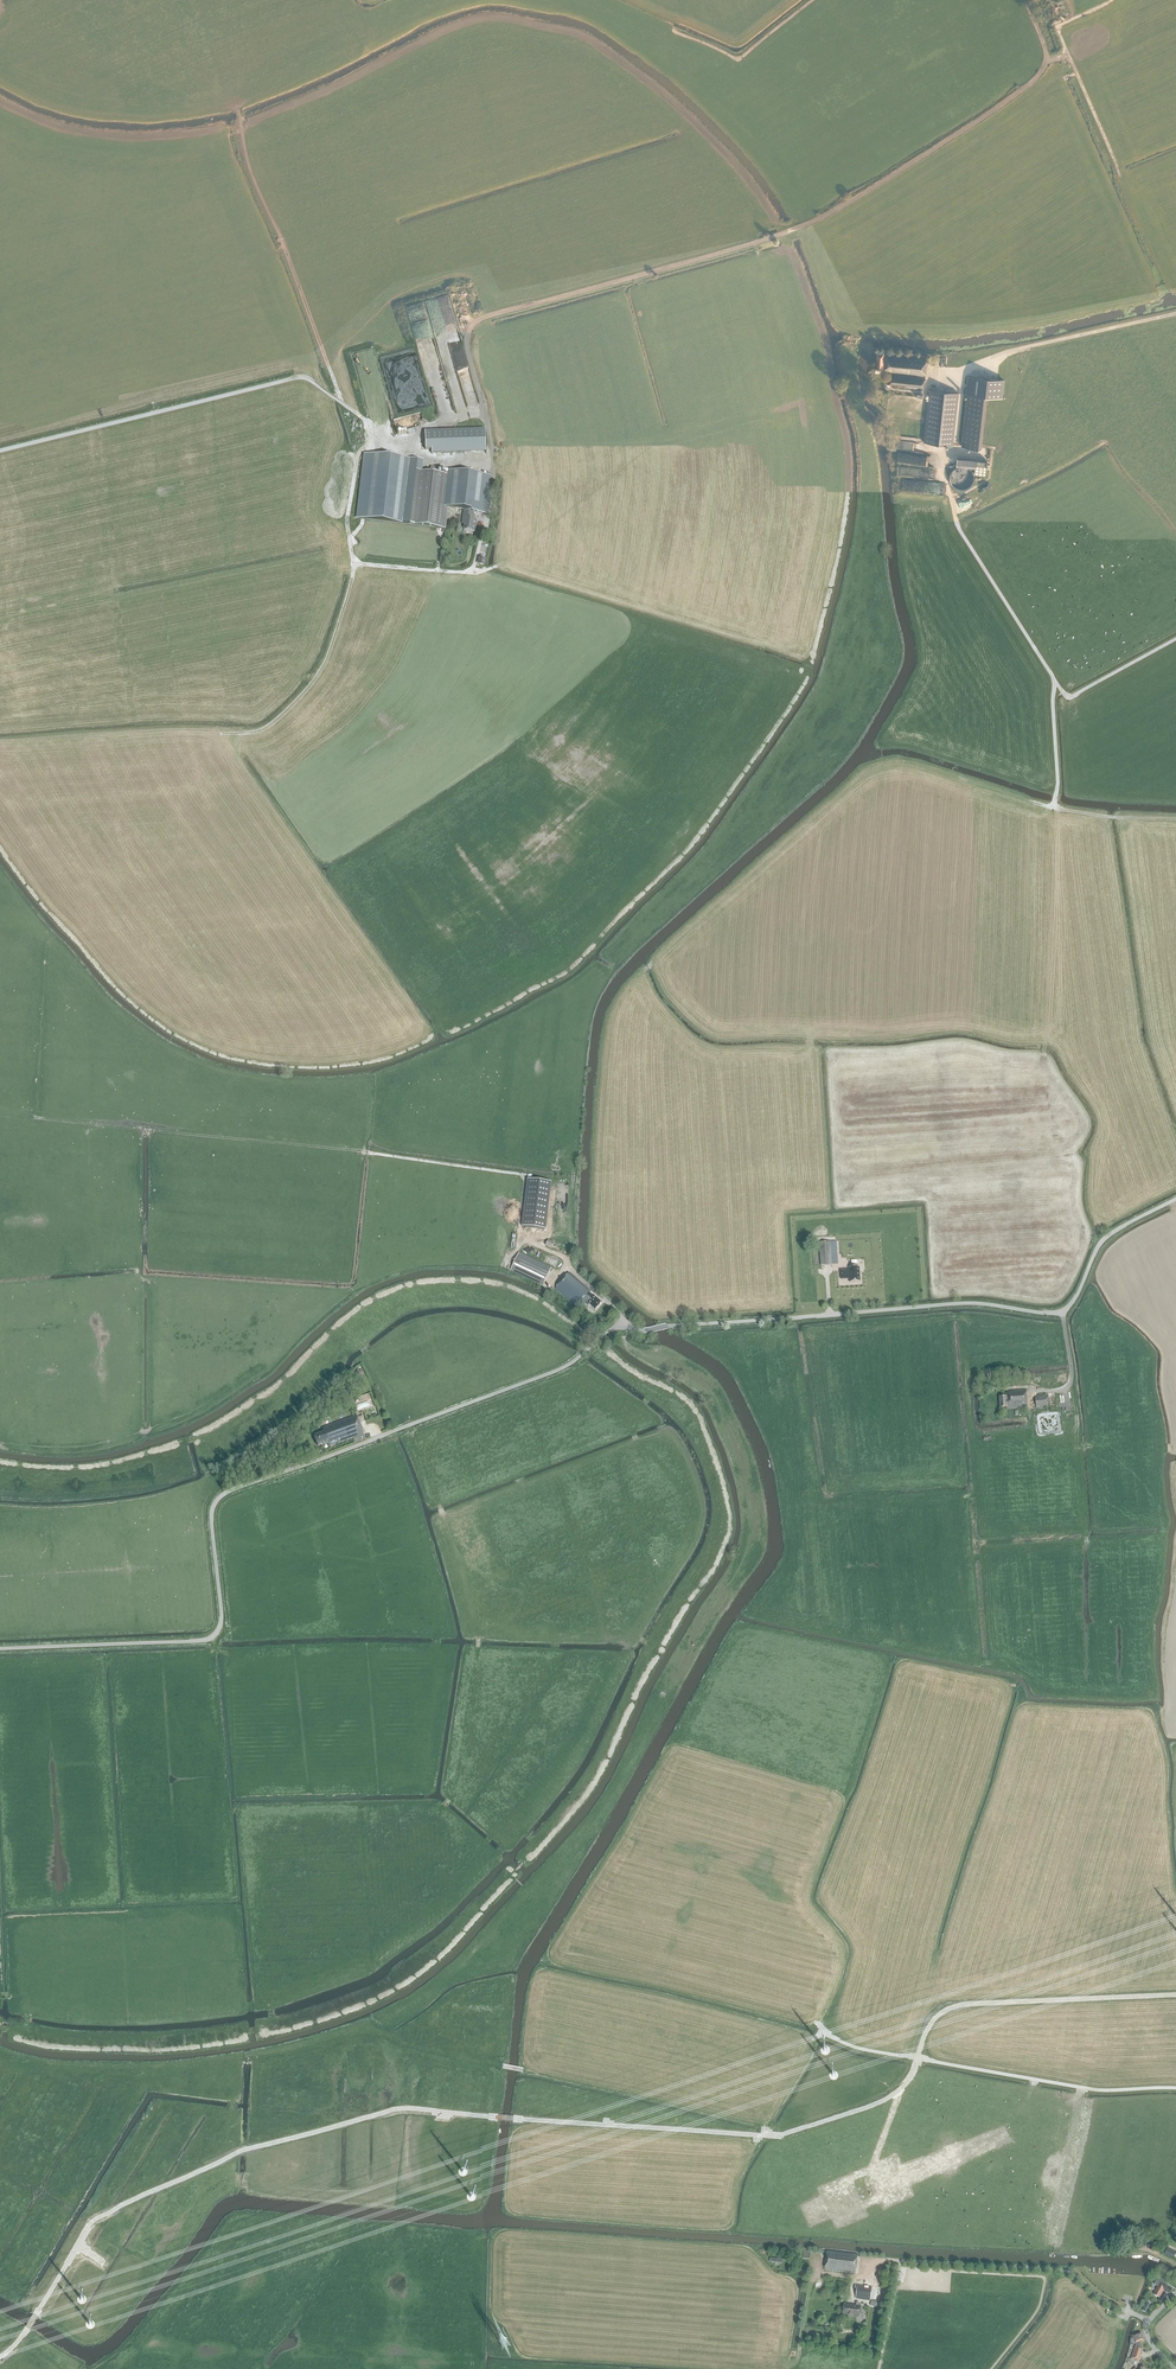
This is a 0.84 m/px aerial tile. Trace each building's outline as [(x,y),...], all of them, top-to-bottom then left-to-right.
[(889,351),(884,351),(884,352),(876,351),(875,366),(874,371),(883,372),(883,369),(889,370),(888,384),(891,384),(891,385),(923,389),(928,355),(889,351)] [(966,393),(961,446),(981,448),(982,435),(986,399),(987,396),(1001,397),(1003,379),(976,376),(974,376),(973,377),(972,377),(971,377),(971,378),(970,378),(969,379),(968,380),(968,381),(967,382),(967,383),(967,384),(966,386),(966,393)] [(958,392),(929,389),(924,441),(953,445),(958,392)] [(447,430),(424,431),(425,440),(425,444),(425,450),(425,449),(431,449),(431,454),(442,453),(453,453),(452,430),(452,431),(447,431),(447,430)] [(467,457),(468,432),(455,431),(454,464),(468,464),(468,457),(467,457)] [(365,454),(358,518),(436,527),(446,528),(448,507),(464,508),(462,523),(464,523),(463,530),(474,531),(476,520),(472,519),(473,512),(486,513),(490,475),(448,471),(447,475),(415,471),(416,460),(395,457),(395,454),(388,453),(388,457),(365,454)] [(986,462),(975,460),(974,475),(985,476),(986,462)] [(963,465),(962,465),(960,465),(960,466),(959,466),(958,466),(957,466),(956,467),(955,468),(954,469),(953,469),(952,470),(952,471),(951,472),(950,473),(950,474),(950,475),(950,476),(950,477),(950,478),(950,479),(950,480),(950,481),(950,482),(951,483),(951,484),(952,485),(953,486),(954,487),(954,488),(955,488),(956,488),(956,489),(957,489),(958,489),(959,490),(961,490),(962,490),(964,490),(965,489),(966,489),(967,489),(968,488),(969,487),(970,487),(970,486),(971,485),(972,484),(973,483),(973,482),(973,481),(974,480),(974,479),(974,478),(974,477),(974,476),(973,475),(973,474),(973,473),(972,472),(972,471),(971,470),(971,469),(970,469),(969,468),(968,467),(967,467),(966,466),(965,466),(964,466),(963,465)] [(552,1180),(528,1178),(524,1225),(548,1228),(552,1180)] [(555,1243),(548,1240),(546,1246),(552,1249),(555,1243)] [(832,1265),(830,1242),(819,1242),(821,1265),(832,1265)] [(551,1268),(519,1253),(510,1270),(543,1286),(551,1268)] [(849,1270),(840,1270),(841,1279),(848,1279),(848,1278),(850,1278),(850,1282),(860,1282),(860,1281),(859,1281),(858,1267),(859,1267),(849,1268),(849,1270)] [(590,1291),(567,1273),(554,1289),(580,1310),(585,1304),(588,1306),(589,1305),(595,1310),(602,1303),(595,1297),(595,1298),(589,1293),(590,1291)] [(1027,1407),(1026,1390),(1008,1391),(1008,1392),(1005,1393),(1006,1397),(999,1397),(1000,1408),(1006,1407),(1007,1409),(1027,1407)] [(375,1404),(371,1393),(354,1398),(358,1410),(375,1404)] [(1048,1408),(1047,1395),(1035,1396),(1036,1409),(1048,1408)] [(364,1409),(367,1418),(379,1414),(376,1404),(364,1409)] [(364,1434),(356,1415),(322,1428),(324,1432),(314,1436),(317,1446),(323,1444),(324,1445),(328,1443),(329,1447),(364,1434)] [(1175,2252),(1167,2248),(1164,2253),(1173,2258),(1175,2252)] [(858,2254),(827,2251),(824,2270),(855,2274),(858,2254)] [(1167,2284),(1157,2278),(1154,2284),(1158,2286),(1153,2294),(1159,2297),(1157,2300),(1162,2303),(1164,2300),(1164,2301),(1167,2295),(1163,2292),(1164,2290),(1169,2294),(1172,2289),(1166,2285),(1167,2284)] [(871,2287),(858,2285),(856,2299),(869,2301),(871,2287)] [(1151,2303),(1147,2301),(1142,2310),(1145,2312),(1151,2303)] [(860,2306),(844,2304),(843,2315),(859,2317),(860,2309),(860,2306)] [(1143,2340),(1140,2332),(1132,2335),(1133,2338),(1131,2339),(1131,2345),(1135,2343),(1136,2345),(1136,2346),(1135,2346),(1131,2358),(1138,2360),(1142,2348),(1140,2348),(1141,2346),(1139,2342),(1143,2340)]
